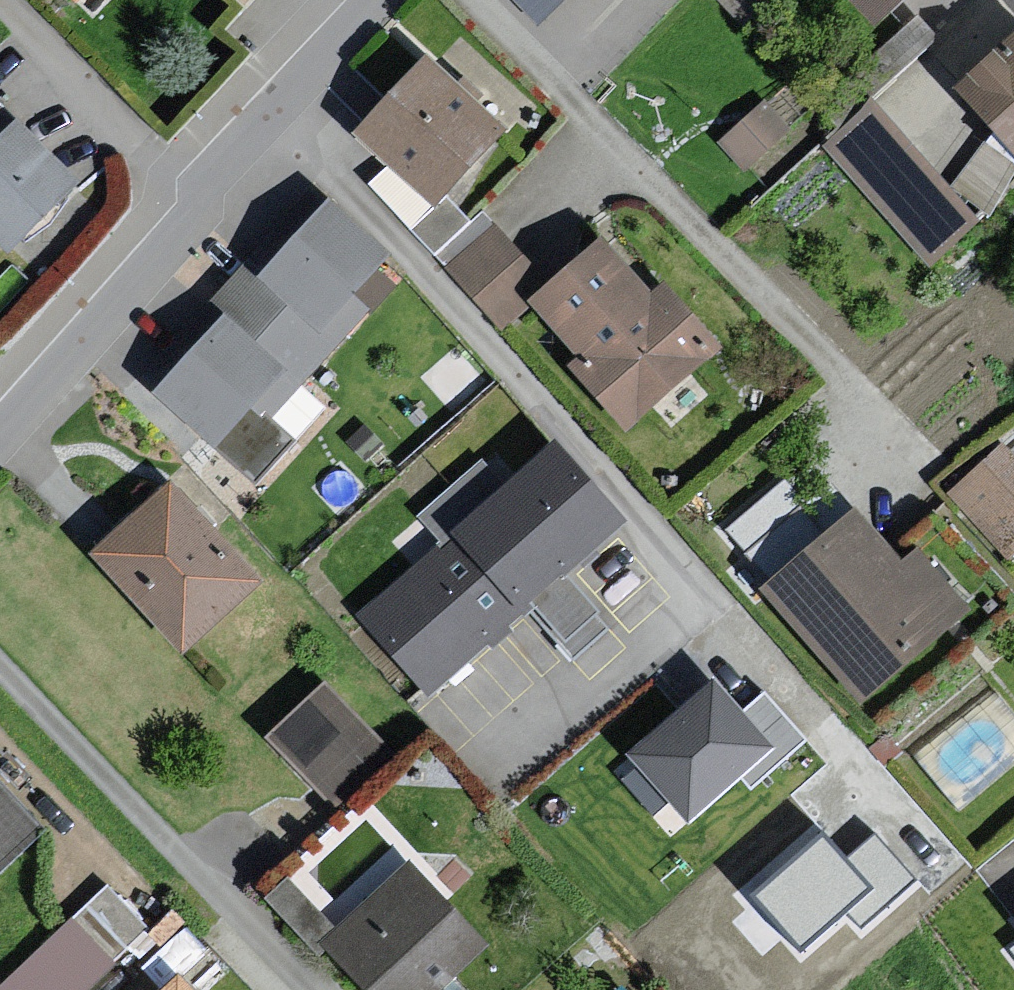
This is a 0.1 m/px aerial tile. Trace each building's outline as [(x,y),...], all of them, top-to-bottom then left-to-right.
[(538,18),(558,0),(521,0),(538,18)] [(873,22),(896,0),(852,0),(873,22)] [(942,94),(1013,177),(1013,26),(1013,25),(942,94)] [(411,62),(341,136),(418,212),(493,137),(411,62)] [(724,130),(743,159),(777,136),(758,108),(724,130)] [(860,109),(809,154),(925,273),(967,223),(860,109)] [(0,129),(0,247),(62,183),(2,127),(0,129)] [(270,253),(244,278),(306,337),(336,299),(370,257),(319,206),(270,253)] [(356,311),(336,299),(306,337),(244,278),(270,253),(260,243),(201,301),(210,312),(275,370),(239,408),(266,423),(356,311)] [(588,244),(515,309),(563,361),(551,373),(613,433),(701,347),(588,244)] [(275,370),(210,312),(139,396),(200,449),(239,408),(275,370)] [(541,446),(352,619),(421,697),(612,522),(541,446)] [(941,498),(997,566),(1013,553),(1013,468),(996,448),(941,498)] [(160,483),(77,559),(172,660),(246,586),(160,483)] [(843,510),(749,593),(845,703),(954,610),(908,551),(888,568),(843,510)] [(775,745),(714,677),(628,755),(689,823),(775,745)] [(313,689),(256,741),(333,813),(391,759),(313,689)] [(37,841),(0,801),(0,872),(37,841)] [(872,885),(822,830),(750,894),(800,950),(872,885)] [(399,859),(308,949),(348,989),(431,989),(474,952),(399,859)] [(0,986),(0,989),(85,989),(150,927),(107,883),(0,986)] [(158,989),(195,989),(178,971),(158,989)]
